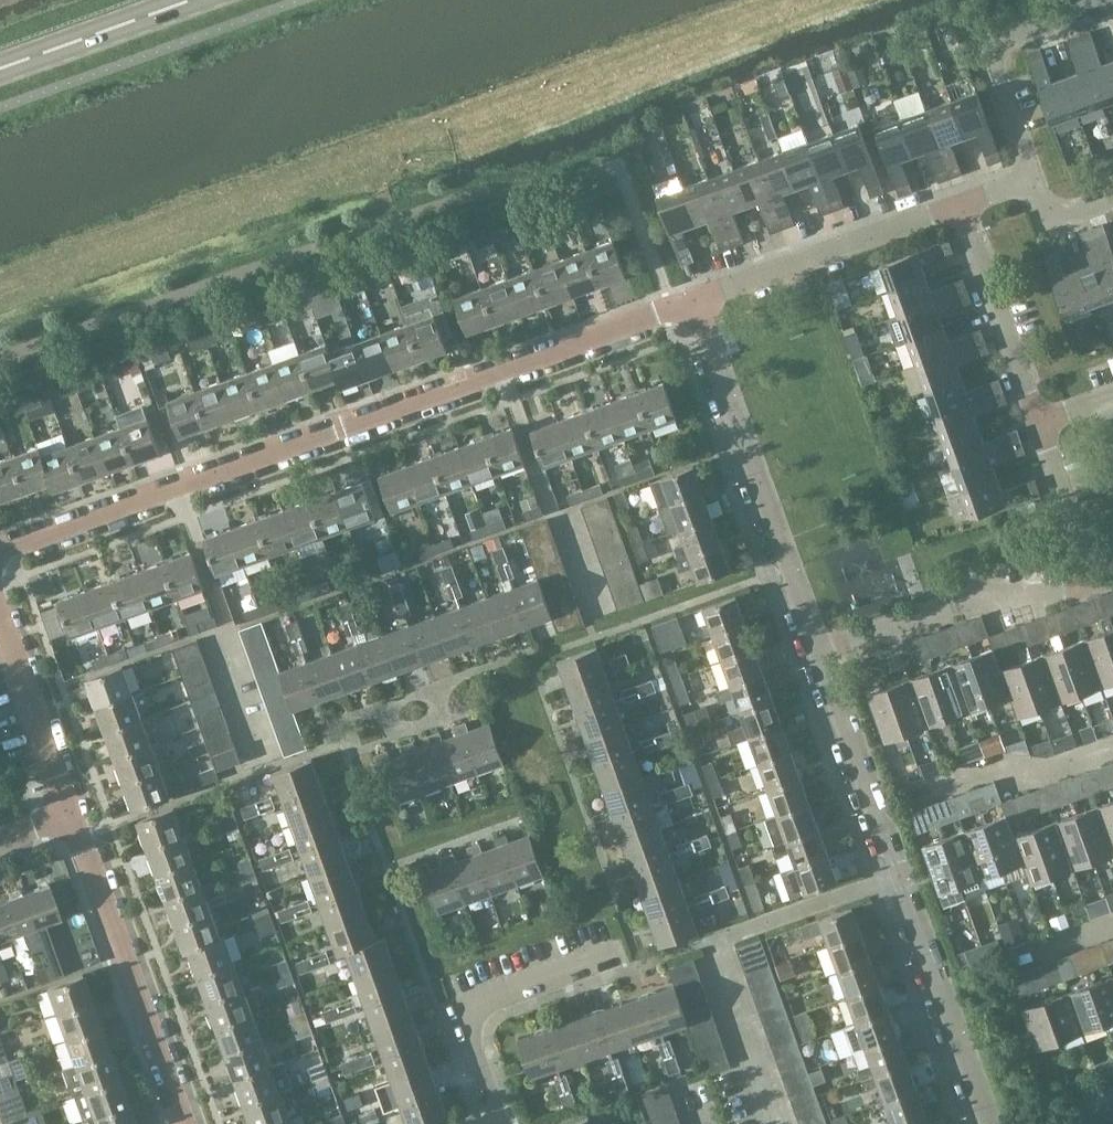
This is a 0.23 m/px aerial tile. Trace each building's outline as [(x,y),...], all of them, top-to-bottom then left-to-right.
[(1078,36),(1103,105),(1112,102),(1112,60),(1102,64),(1090,32),(1078,36)] [(1103,105),(1078,36),(1067,40),(1078,72),(1065,77),(1078,114),(1103,105)] [(1053,123),(1078,114),(1065,77),(1052,82),(1040,49),(1028,53),(1053,123)] [(976,91),(950,100),(963,136),(977,131),(989,165),(1001,160),(976,91)] [(950,100),(925,109),(950,178),(961,174),(950,141),(963,136),(950,100)] [(900,117),(914,154),(927,149),(939,182),(950,178),(925,109),(900,117)] [(900,159),(914,154),(900,117),(874,127),(899,196),(912,191),(900,159)] [(859,123),(833,132),(846,169),(859,164),(871,197),(883,192),(859,123)] [(833,132),(808,141),(832,210),(844,206),(832,173),(846,169),(833,132)] [(783,149),(796,186),(810,181),(821,214),(832,210),(808,141),(783,149)] [(783,191),(796,186),(783,149),(758,158),(782,228),(794,224),(783,191)] [(1112,173),(1107,157),(1105,156),(1096,152),(1092,153),(1100,177),(1112,173)] [(770,232),(782,228),(758,158),(732,167),(745,204),(759,199),(770,232)] [(674,163),(666,166),(669,175),(677,172),(674,163)] [(732,167),(707,176),(732,246),(743,242),(731,209),(745,204),(732,167)] [(682,185),(695,222),(709,217),(720,250),(732,246),(707,176),(682,185)] [(682,227),(695,222),(682,185),(656,194),(680,263),(693,259),(682,227)] [(595,194),(578,200),(581,209),(598,203),(595,194)] [(558,207),(542,213),(545,222),(562,216),(558,207)] [(529,228),(545,222),(542,213),(525,219),(529,228)] [(1103,223),(1091,227),(1112,288),(1112,250),(1103,223)] [(506,226),(489,232),(493,241),(509,235),(506,226)] [(1112,297),(1112,288),(1091,227),(1079,231),(1090,263),(1077,268),(1091,305),(1112,297)] [(476,247),(493,241),(489,232),(473,238),(476,247)] [(879,264),(888,290),(926,276),(921,263),(954,251),(949,239),(879,264)] [(612,240),(585,249),(597,285),(624,275),(612,240)] [(1065,314),(1091,305),(1077,268),(1065,272),(1053,240),(1040,245),(1065,314)] [(453,245),(436,251),(440,260),(456,254),(453,245)] [(585,249),(558,259),(571,294),(597,285),(585,249)] [(413,259),(397,265),(400,274),(416,268),(413,259)] [(545,303),(571,294),(558,259),(532,268),(545,303)] [(532,268),(506,277),(519,313),(545,303),(532,268)] [(377,272),(360,278),(363,288),(380,282),(377,272)] [(888,290),(897,315),(967,289),(963,278),(931,290),(926,276),(888,290)] [(506,277),(480,287),(492,322),(519,313),(506,277)] [(347,293),(363,288),(360,278),(344,284),(347,293)] [(465,332),(492,322),(480,287),(453,296),(465,332)] [(906,339),(944,326),(939,312),(971,301),(967,289),(897,315),(906,339)] [(324,291),(308,297),(311,306),(327,300),(324,291)] [(294,312),(311,306),(308,297),(291,303),(294,312)] [(272,310),(255,316),(258,325),(275,320),(272,310)] [(432,314),(405,324),(418,359),(445,349),(432,314)] [(242,331),(258,325),(255,316),(239,322),(242,331)] [(405,324),(379,333),(392,368),(418,359),(405,324)] [(949,339),(944,326),(906,339),(915,364),(985,339),(981,327),(949,339)] [(219,329),(203,335),(206,344),(223,338),(219,329)] [(262,342),(267,356),(294,346),(289,332),(262,342)] [(365,378),(392,368),(379,333),(353,342),(365,378)] [(190,350),(206,344),(203,335),(186,341),(190,350)] [(989,351),(985,339),(915,364),(924,390),(962,376),(957,363),(989,351)] [(339,387),(365,378),(353,342),(328,351),(327,352),(337,380),(339,387)] [(325,344),(298,353),(311,389),(337,380),(327,352),(328,351),(325,344)] [(166,348),(150,354),(153,364),(170,358),(166,348)] [(298,353),(272,363),(284,398),(311,389),(298,353)] [(126,363),(110,369),(113,378),(130,372),(126,363)] [(272,363),(246,372),(258,407),(284,398),(272,363)] [(232,417),(258,407),(246,372),(219,381),(232,417)] [(90,375),(73,381),(76,391),(93,385),(90,375)] [(924,390),(933,415),(1003,390),(998,378),(967,389),(962,376),(924,390)] [(60,397),(76,391),(73,381),(57,387),(60,397)] [(206,426),(232,417),(219,381),(193,391),(206,426)] [(663,382),(636,391),(649,427),(676,417),(663,382)] [(933,415),(942,440),(980,426),(975,413),(1007,402),(1003,390),(933,415)] [(179,436),(206,426),(193,391),(166,400),(179,436)] [(636,391),(610,401),(622,436),(649,427),(636,391)] [(37,394),(21,400),(24,409),(41,403),(37,394)] [(8,415),(24,409),(21,400),(4,406),(8,415)] [(610,401),(583,410),(596,445),(622,436),(610,401)] [(57,430),(74,425),(69,409),(52,414),(57,430)] [(570,455),(596,445),(583,410),(557,420),(570,455)] [(1103,419),(1112,445),(1112,415),(1103,419)] [(146,416),(119,426),(131,462),(159,452),(146,416)] [(542,465),(570,455),(557,420),(530,429),(542,465)] [(119,426),(93,435),(105,471),(131,462),(119,426)] [(510,426),(484,436),(497,472),(523,462),(510,426)] [(942,440),(951,465),(1021,440),(1017,428),(985,440),(980,426),(942,440)] [(93,435),(66,445),(79,480),(105,471),(93,435)] [(484,436),(458,445),(470,481),(497,472),(484,436)] [(960,489),(998,476),(993,463),(1025,451),(1021,440),(951,465),(960,489)] [(53,490),(79,480),(66,445),(41,454),(40,454),(50,482),(53,490)] [(458,445),(432,455),(444,490),(470,481),(458,445)] [(38,446),(11,456),(24,491),(50,482),(40,454),(41,454),(38,446)] [(671,457),(675,466),(691,460),(688,451),(671,457)] [(432,455),(406,464),(418,500),(444,490),(432,455)] [(0,460),(0,500),(24,491),(11,456),(0,460)] [(392,510),(418,500),(406,464),(379,474),(392,510)] [(652,465),(635,471),(639,481),(656,475),(652,465)] [(658,507),(670,503),(703,491),(694,465),(660,477),(661,478),(649,482),(658,507)] [(622,486),(639,481),(635,471),(619,477),(622,486)] [(1002,489),(998,476),(960,489),(969,516),(1039,491),(1034,477),(1002,489)] [(362,481),(335,490),(348,525),(375,515),(362,481)] [(599,484),(582,490),(586,500),(603,494),(599,484)] [(528,485),(510,493),(516,505),(534,497),(528,485)] [(335,490),(309,500),(322,535),(348,525),(335,490)] [(569,506),(586,500),(582,490),(566,496),(569,506)] [(612,494),(619,511),(629,507),(623,490),(612,494)] [(703,491),(670,503),(679,528),(712,517),(703,491)] [(580,506),(585,519),(612,509),(607,496),(580,506)] [(309,500),(283,509),(296,544),(322,535),(309,500)] [(522,512),(525,522),(542,515),(539,506),(522,512)] [(269,553),(296,544),(283,509),(257,518),(269,553)] [(585,519),(589,532),(617,522),(612,509),(585,519)] [(524,540),(550,530),(545,517),(519,527),(524,540)] [(721,542),(712,517),(679,528),(684,543),(674,547),(677,558),(721,542)] [(257,518),(231,528),(243,563),(269,553),(257,518)] [(504,518),(488,524),(491,534),(508,528),(504,518)] [(589,532),(594,545),(621,535),(617,522),(589,532)] [(474,539),(491,534),(488,524),(471,530),(474,539)] [(668,525),(642,532),(647,550),(673,543),(668,525)] [(626,531),(632,547),(642,544),(636,527),(626,531)] [(216,573),(243,563),(231,528),(204,538),(216,573)] [(555,543),(550,530),(524,540),(528,553),(555,543)] [(594,545),(599,557),(626,548),(621,535),(594,545)] [(451,536),(435,542),(438,552),(455,546),(451,536)] [(421,558),(438,552),(435,542),(418,548),(421,558)] [(730,568),(721,542),(677,558),(682,570),(692,567),(697,580),(730,568)] [(555,543),(528,553),(533,566),(559,556),(555,543)] [(648,561),(642,544),(632,547),(638,564),(648,561)] [(491,550),(497,565),(508,561),(502,546),(491,550)] [(599,557),(603,570),(631,561),(626,548),(599,557)] [(190,552),(163,562),(176,597),(203,587),(190,552)] [(401,576),(417,569),(411,555),(395,562),(401,576)] [(533,566),(537,577),(538,578),(564,569),(559,556),(533,566)] [(380,561),(364,567),(367,577),(384,571),(380,561)] [(514,576),(508,561),(497,565),(502,580),(514,576)] [(603,570),(608,583),(635,573),(631,561),(603,570)] [(163,562),(137,571),(150,607),(176,597),(163,562)] [(440,568),(446,584),(457,579),(452,564),(440,568)] [(350,583),(367,577),(364,567),(347,573),(350,583)] [(564,569),(538,578),(542,591),(568,582),(564,569)] [(137,571),(111,580),(124,616),(150,607),(137,571)] [(635,573),(608,583),(613,596),(640,586),(639,583),(635,573)] [(537,577),(511,587),(526,626),(551,617),(547,604),(542,591),(538,578),(537,577)] [(463,595),(457,579),(446,584),(451,599),(463,595)] [(644,581),(639,583),(640,586),(645,599),(655,595),(649,579),(644,581)] [(98,625),(124,616),(111,580),(85,590),(98,625)] [(327,580),(310,586),(314,596),(331,590),(327,580)] [(573,595),(568,582),(542,591),(547,604),(573,595)] [(388,587),(394,602),(406,598),(400,583),(388,587)] [(297,602),(314,596),(310,586),(294,592),(297,602)] [(645,599),(640,586),(613,596),(617,609),(645,599)] [(500,635),(526,626),(511,587),(486,596),(500,635)] [(71,635),(98,625),(85,590),(58,599),(71,635)] [(705,635),(711,632),(744,621),(734,594),(702,606),(707,621),(701,623),(705,635)] [(1100,594),(1093,596),(1101,617),(1107,615),(1100,594)] [(551,617),(578,608),(573,595),(547,604),(551,617)] [(486,596),(460,605),(474,645),(500,635),(486,596)] [(1095,620),(1101,617),(1093,596),(1087,599),(1095,620)] [(274,598),(257,604),(261,614),(277,608),(274,598)] [(411,613),(406,598),(394,602),(400,617),(411,613)] [(338,607),(343,622),(355,618),(349,603),(338,607)] [(244,620),(261,614),(257,604),(241,610),(244,620)] [(460,605),(434,614),(448,654),(474,645),(460,605)] [(582,621),(578,608),(551,617),(556,630),(582,621)] [(1058,609),(1052,611),(1059,633),(1065,630),(1058,609)] [(1053,635),(1059,633),(1052,611),(1045,614),(1053,635)] [(434,614),(408,624),(422,663),(448,654),(434,614)] [(195,622),(199,632),(216,626),(212,616),(195,622)] [(354,636),(357,642),(371,682),(397,672),(383,633),(367,639),(365,632),(360,633),(355,618),(343,622),(349,638),(354,636)] [(285,623),(291,639),(303,635),(297,619),(285,623)] [(965,619),(959,622),(966,642),(973,640),(965,619)] [(711,632),(720,658),(753,647),(744,621),(711,632)] [(651,626),(657,642),(667,638),(661,622),(651,626)] [(959,645),(966,642),(959,622),(952,624),(959,645)] [(240,631),(244,643),(267,635),(262,623),(240,631)] [(397,672),(422,663),(408,624),(383,633),(397,672)] [(1016,624),(1010,626),(1017,647),(1023,645),(1016,624)] [(1011,649),(1017,647),(1010,626),(1004,628),(1011,649)] [(1105,631),(1112,654),(1112,628),(1105,631)] [(178,630),(161,636),(165,646),(182,640),(178,630)] [(1084,638),(1100,684),(1112,679),(1112,654),(1105,631),(1084,638)] [(924,634),(918,636),(925,657),(931,655),(924,634)] [(271,646),(267,635),(244,643),(248,655),(271,646)] [(308,650),(303,635),(291,639),(297,655),(308,650)] [(148,652),(165,646),(161,636),(145,642),(148,652)] [(918,660),(925,657),(918,636),(911,638),(918,660)] [(1084,638),(1063,646),(1079,691),(1100,684),(1084,638)] [(172,648),(177,662),(202,653),(197,639),(172,648)] [(357,642),(331,652),(345,691),(371,682),(357,642)] [(555,658),(564,685),(604,670),(595,644),(555,658)] [(275,658),(271,646),(248,655),(252,666),(275,658)] [(1042,653),(1058,699),(1062,709),(1069,707),(1065,697),(1079,691),(1063,646),(1042,653)] [(762,672),(753,647),(720,658),(730,684),(762,672)] [(993,647),(972,655),(988,700),(1009,692),(1000,668),(993,647)] [(125,648),(108,654),(112,664),(129,658),(125,648)] [(882,649),(876,651),(884,672),(890,670),(882,649)] [(877,674),(884,672),(876,651),(870,653),(877,674)] [(331,652),(305,661),(319,700),(345,691),(331,652)] [(202,653),(177,662),(181,675),(207,666),(202,653)] [(610,658),(614,670),(630,664),(626,653),(610,658)] [(1042,653),(1021,660),(1037,706),(1058,699),(1042,653)] [(95,670),(112,664),(108,654),(92,660),(95,670)] [(972,655),(951,662),(967,707),(988,700),(972,655)] [(275,658),(252,666),(256,677),(279,669),(275,658)] [(664,662),(670,678),(680,674),(674,658),(664,662)] [(1021,660),(1000,668),(1009,692),(1017,714),(1037,706),(1021,660)] [(294,709),(319,700),(305,661),(279,670),(283,680),(287,692),(291,703),(294,709)] [(951,662),(930,670),(946,715),(967,707),(951,662)] [(86,679),(96,706),(131,693),(122,666),(86,679)] [(211,679),(207,666),(181,675),(186,688),(211,679)] [(279,670),(279,669),(256,677),(260,688),(283,680),(279,670)] [(604,670),(564,685),(573,711),(613,696),(604,670)] [(930,670),(909,677),(925,722),(946,715),(930,670)] [(739,710),(771,698),(762,672),(730,684),(715,689),(719,701),(734,695),(739,710)] [(686,691),(680,674),(670,678),(676,694),(686,691)] [(904,729),(925,722),(909,677),(888,685),(904,729)] [(216,691),(211,679),(186,688),(190,701),(191,701),(216,691)] [(652,679),(636,684),(641,696),(656,691),(652,679)] [(283,680),(260,688),(264,700),(287,692),(283,680)] [(625,701),(641,696),(636,684),(621,690),(625,701)] [(882,737),(904,729),(888,685),(866,692),(882,737)] [(216,691),(191,701),(195,713),(220,704),(216,691)] [(689,700),(686,691),(676,694),(679,703),(689,700)] [(291,703),(287,692),(264,700),(268,711),(291,703)] [(96,706),(105,731),(141,718),(131,693),(96,706)] [(573,711),(582,736),(623,722),(613,696),(573,711)] [(781,724),(771,698),(739,710),(743,723),(727,729),(731,742),(748,736),(781,724)] [(268,711),(272,722),(295,714),(294,709),(291,703),(268,711)] [(220,704),(195,713),(200,726),(225,717),(220,704)] [(682,714),(688,730),(699,726),(693,710),(682,714)] [(295,714),(272,722),(276,734),(299,725),(295,714)] [(204,739),(230,730),(225,717),(200,726),(204,739)] [(105,731),(114,757),(150,744),(141,718),(105,731)] [(459,725),(477,773),(503,764),(489,724),(470,731),(467,722),(459,725)] [(582,736),(592,762),(632,748),(623,722),(582,736)] [(748,736),(757,762),(790,750),(781,724),(748,736)] [(276,734),(280,745),(303,737),(299,725),(276,734)] [(451,782),(477,773),(459,725),(453,727),(457,736),(443,741),(440,732),(433,734),(451,782)] [(704,743),(699,726),(688,730),(694,746),(704,743)] [(235,744),(230,730),(204,739),(209,753),(234,744),(235,744)] [(670,730),(655,736),(659,747),(675,742),(670,730)] [(425,792),(451,782),(433,734),(427,736),(430,745),(417,750),(413,741),(407,743),(425,792)] [(644,753),(659,747),(655,736),(639,741),(644,753)] [(307,748),(303,737),(280,745),(285,756),(307,748)] [(399,801),(425,792),(407,743),(401,746),(405,755),(390,760),(387,750),(376,754),(380,764),(385,763),(399,801)] [(150,744),(114,757),(123,783),(159,770),(150,744)] [(1035,745),(1029,747),(1032,756),(1039,757),(1035,745)] [(241,762),(235,746),(211,755),(217,770),(241,762)] [(632,748),(592,762),(601,788),(641,773),(632,748)] [(790,750),(757,762),(766,787),(799,776),(790,750)] [(272,772),(282,799),(321,785),(312,758),(272,772)] [(701,766),(707,782),(717,778),(711,762),(701,766)] [(1099,766),(1103,776),(1112,773),(1112,762),(1106,764),(1099,766)] [(198,773),(202,784),(202,785),(218,779),(213,767),(198,773)] [(169,796),(159,770),(123,783),(133,809),(169,796)] [(647,789),(641,773),(601,788),(610,814),(674,791),(673,787),(658,793),(655,786),(647,789)] [(1103,776),(1106,786),(1112,784),(1112,773),(1103,776)] [(808,802),(799,776),(766,787),(776,813),(808,802)] [(1070,777),(1064,779),(1071,799),(1078,797),(1070,777)] [(717,778),(707,782),(713,798),(723,795),(717,778)] [(1065,801),(1071,799),(1064,779),(1057,781),(1065,801)] [(688,782),(673,787),(677,799),(692,793),(688,782)] [(321,785),(282,799),(291,825),(330,811),(321,785)] [(978,785),(972,787),(979,808),(986,806),(978,785)] [(973,810),(979,808),(972,787),(966,789),(973,810)] [(677,799),(674,791),(610,814),(619,839),(659,825),(651,802),(660,799),(661,804),(677,799)] [(1028,791),(1022,793),(1030,814),(1036,811),(1028,791)] [(1023,816),(1030,814),(1022,793),(1016,795),(1023,816)] [(271,796),(256,801),(260,813),(275,807),(271,796)] [(1097,804),(1112,851),(1112,799),(1097,804)] [(937,800),(931,802),(938,823),(944,821),(937,800)] [(244,818),(260,813),(256,801),(240,807),(244,818)] [(764,817),(773,843),(817,827),(808,802),(776,813),(764,817)] [(932,825),(938,823),(931,802),(924,804),(932,825)] [(215,810),(219,821),(235,815),(230,804),(215,810)] [(1092,858),(1112,851),(1097,804),(1076,812),(1092,858)] [(138,821),(147,848),(182,835),(173,809),(138,821)] [(339,837),(330,811),(291,825),(300,851),(339,837)] [(1076,812),(1055,819),(1071,865),(1092,858),(1076,812)] [(752,815),(756,842),(767,841),(763,813),(752,815)] [(1005,813),(985,820),(1001,867),(1022,860),(1012,834),(1005,813)] [(719,818),(725,834),(736,830),(730,814),(719,818)] [(239,827),(235,815),(219,821),(223,832),(239,827)] [(1050,873),(1071,865),(1055,819),(1034,826),(1050,873)] [(980,874),(1001,867),(985,820),(964,828),(980,874)] [(659,825),(619,839),(628,865),(669,851),(659,825)] [(1029,880),(1050,873),(1034,826),(1012,834),(1022,860),(1029,880)] [(789,852),(794,865),(827,853),(817,827),(773,843),(771,844),(775,857),(789,852)] [(975,876),(980,874),(964,828),(943,835),(964,896),(980,891),(975,876)] [(741,847),(736,830),(725,834),(731,850),(741,847)] [(499,836),(517,885),(544,876),(530,836),(508,844),(505,834),(499,836)] [(707,834),(692,839),(696,851),(711,845),(707,834)] [(182,835),(147,848),(157,873),(192,861),(182,835)] [(964,896),(943,835),(921,842),(942,904),(947,903),(949,904),(958,901),(960,898),(964,896)] [(479,843),(473,845),(491,894),(517,885),(499,836),(493,838),(496,848),(482,853),(479,843)] [(349,863),(339,837),(300,851),(309,877),(349,863)] [(680,856),(696,851),(692,839),(676,844),(680,856)] [(491,894),(473,845),(467,847),(470,857),(456,862),(453,853),(448,855),(465,904),(491,894)] [(290,847),(274,853),(278,864),(294,859),(290,847)] [(678,876),(669,851),(628,865),(638,891),(678,876)] [(263,870),(278,864),(274,853),(259,858),(263,870)] [(827,853),(794,865),(780,870),(785,883),(799,878),(803,892),(836,880),(827,853)] [(439,913),(465,904),(448,855),(441,857),(444,867),(429,872),(426,863),(416,866),(419,877),(425,875),(439,913)] [(233,862),(237,873),(253,867),(249,856),(233,862)] [(201,887),(192,861),(157,873),(166,899),(201,887)] [(358,888),(349,863),(309,877),(318,902),(358,888)] [(738,870),(744,886),(754,882),(748,866),(738,870)] [(257,878),(253,867),(237,873),(242,884),(257,878)] [(678,876),(638,891),(647,917),(687,902),(678,876)] [(216,881),(201,887),(166,899),(175,925),(210,913),(205,900),(220,895),(216,881)] [(760,899),(754,882),(744,886),(750,902),(760,899)] [(20,893),(39,948),(45,964),(56,960),(43,924),(60,918),(47,883),(20,893)] [(725,884),(710,890),(714,902),(729,896),(725,884)] [(318,902),(328,928),(367,914),(358,888),(318,902)] [(699,908),(714,902),(710,890),(694,896),(699,908)] [(0,900),(0,919),(6,937),(22,932),(29,951),(39,948),(20,893),(0,900)] [(308,899),(293,904),(297,916),(312,910),(308,899)] [(696,929),(687,902),(647,917),(656,943),(696,929)] [(281,921),(297,916),(293,904),(277,910),(281,921)] [(824,931),(828,943),(860,931),(851,905),(802,923),(807,937),(824,931)] [(252,913),(256,924),(272,918),(268,907),(252,913)] [(185,952),(190,950),(189,949),(219,938),(210,913),(175,925),(185,952)] [(376,940),(376,939),(367,914),(328,928),(337,954),(345,951),(376,940)] [(249,918),(230,920),(231,933),(251,931),(249,918)] [(276,930),(272,918),(256,924),(260,936),(276,930)] [(860,931),(828,943),(838,969),(869,957),(860,931)] [(385,936),(376,939),(376,940),(345,951),(354,977),(395,962),(385,936)] [(199,975),(234,962),(225,937),(219,939),(219,938),(189,949),(190,950),(199,975)] [(735,947),(740,960),(764,952),(759,938),(735,947)] [(1078,950),(1070,953),(1073,963),(1089,958),(1086,947),(1078,950)] [(326,951),(311,956),(315,968),(330,962),(326,951)] [(769,965),(764,952),(740,960),(745,974),(769,965)] [(791,955),(770,959),(773,973),(793,969),(791,955)] [(300,973),(315,968),(311,956),(296,962),(300,973)] [(879,983),(869,957),(838,969),(847,995),(879,983)] [(668,967),(672,980),(697,971),(693,958),(668,967)] [(1089,958),(1073,963),(1077,973),(1085,971),(1093,968),(1089,958)] [(271,965),(275,976),(290,970),(286,959),(271,965)] [(199,975),(208,1001),(243,988),(234,962),(199,975)] [(355,1006),(364,1003),(404,988),(395,962),(354,977),(360,992),(351,995),(353,999),(355,1006)] [(1041,962),(1033,965),(1041,986),(1048,984),(1041,962)] [(774,979),(769,965),(745,974),(750,988),(774,979)] [(1033,989),(1041,986),(1033,965),(1025,967),(1033,989)] [(294,981),(290,970),(275,976),(279,987),(294,981)] [(672,980),(673,983),(677,993),(702,984),(697,971),(672,980)] [(46,987),(55,1013),(91,1000),(82,974),(46,987)] [(1090,983),(1104,1021),(1112,1018),(1112,976),(1112,975),(1090,983)] [(779,993),(774,979),(750,988),(755,1002),(779,993)] [(687,1022),(686,1019),(681,1006),(677,993),(673,983),(648,992),(662,1031),(687,1022)] [(888,1009),(879,983),(847,995),(856,1021),(888,1009)] [(1081,1029),(1104,1021),(1090,983),(1068,991),(1081,1029)] [(702,984),(677,993),(681,1006),(707,997),(702,984)] [(243,988),(208,1001),(217,1026),(252,1014),(243,988)] [(413,1014),(404,988),(364,1003),(373,1028),(413,1014)] [(1068,991),(1045,999),(1059,1037),(1081,1029),(1068,991)] [(648,992),(622,1001),(636,1040),(662,1031),(648,992)] [(784,1007),(779,993),(755,1002),(759,1016),(784,1007)] [(707,997),(681,1006),(686,1019),(711,1010),(707,997)] [(357,1011),(355,1006),(353,999),(337,1005),(342,1017),(357,1011)] [(1035,1045),(1059,1037),(1045,999),(1022,1007),(1035,1045)] [(91,1000),(55,1013),(65,1039),(101,1026),(91,1000)] [(622,1001),(596,1010),(610,1049),(636,1040),(622,1001)] [(342,1017),(337,1005),(322,1010),(326,1022),(342,1017)] [(789,1021),(784,1007),(759,1016),(764,1030),(789,1021)] [(852,1051),(865,1047),(897,1035),(888,1009),(856,1021),(857,1022),(843,1027),(852,1051)] [(289,1016),(293,1027),(309,1021),(305,1010),(289,1016)] [(596,1010),(571,1019),(585,1058),(610,1049),(596,1010)] [(686,1019),(687,1022),(690,1032),(716,1023),(711,1010),(686,1019)] [(261,1040),(252,1014),(217,1026),(226,1052),(261,1040)] [(413,1014),(373,1028),(382,1054),(422,1040),(413,1014)] [(571,1019),(545,1028),(559,1067),(585,1058),(571,1019)] [(313,1033),(309,1021),(293,1027),(297,1038),(313,1033)] [(794,1034),(789,1021),(764,1030),(769,1043),(794,1034)] [(690,1032),(695,1045),(720,1036),(716,1023),(690,1032)] [(110,1051),(101,1026),(65,1039),(74,1064),(110,1051)] [(532,1077),(559,1067),(545,1028),(518,1038),(532,1077)] [(799,1048),(794,1034),(769,1043),(774,1057),(799,1048)] [(858,1068),(861,1077),(907,1061),(897,1035),(865,1047),(871,1064),(858,1068)] [(695,1045),(699,1058),(725,1049),(720,1036),(695,1045)] [(658,1043),(663,1058),(675,1054),(669,1039),(658,1043)] [(270,1065),(261,1040),(226,1052),(235,1078),(270,1065)] [(432,1066),(422,1040),(382,1054),(391,1080),(432,1066)] [(804,1062),(799,1048),(774,1057),(779,1071),(804,1062)] [(729,1062),(725,1049),(699,1058),(704,1071),(729,1062)] [(69,1095),(83,1090),(119,1077),(110,1051),(74,1064),(60,1069),(69,1095)] [(371,1051),(356,1057),(360,1068),(375,1062),(371,1051)] [(680,1069),(675,1054),(663,1058),(669,1074),(680,1069)] [(606,1061),(611,1076),(623,1072),(618,1056),(606,1061)] [(345,1074),(360,1068),(356,1057),(340,1062),(345,1074)] [(6,1059),(0,1062),(0,1076),(11,1072),(6,1059)] [(916,1087),(907,1061),(861,1077),(865,1089),(879,1084),(884,1098),(916,1087)] [(308,1068),(312,1079),(327,1073),(323,1062),(308,1068)] [(809,1076),(804,1062),(779,1071),(784,1085),(809,1076)] [(280,1091),(270,1065),(235,1078),(245,1104),(280,1091)] [(432,1066),(391,1080),(400,1106),(441,1091),(432,1066)] [(0,1076),(0,1091),(15,1085),(11,1072),(0,1076)] [(628,1088),(623,1072),(611,1076),(616,1092),(628,1088)] [(331,1084),(327,1073),(312,1079),(316,1090),(331,1084)] [(554,1078),(560,1094),(571,1090),(566,1074),(554,1078)] [(814,1089),(809,1076),(784,1085),(789,1099),(814,1089)] [(119,1077),(83,1090),(92,1116),(128,1102),(119,1077)] [(641,1093),(645,1105),(671,1096),(666,1084),(641,1093)] [(15,1085),(0,1091),(0,1105),(20,1098),(15,1085)] [(884,1098),(893,1123),(894,1123),(925,1113),(916,1087),(884,1098)] [(819,1103),(814,1089),(789,1099),(794,1112),(819,1103)] [(577,1105),(571,1090),(560,1094),(565,1109),(577,1105)] [(252,1123),(269,1123),(289,1117),(280,1091),(245,1104),(252,1123)] [(342,1097),(346,1110),(363,1104),(359,1091),(342,1097)] [(441,1091),(400,1106),(407,1123),(434,1123),(450,1118),(441,1091)] [(675,1109),(671,1096),(645,1105),(650,1118),(675,1109)] [(20,1098),(0,1105),(0,1120),(25,1111),(20,1098)] [(92,1116),(81,1119),(83,1123),(136,1123),(128,1102),(92,1116)] [(390,1103),(374,1108),(378,1120),(394,1114),(390,1103)] [(819,1103),(794,1112),(798,1123),(805,1123),(824,1117),(819,1103)] [(378,1120),(374,1108),(359,1114),(362,1123),(366,1123),(378,1120)] [(675,1109),(650,1118),(652,1123),(673,1123),(680,1122),(675,1109)] [(725,1123),(745,1123),(744,1110),(725,1111),(725,1123)] [(25,1111),(0,1120),(0,1123),(1,1123),(29,1123),(25,1111)] [(328,1123),(346,1123),(342,1113),(326,1119),(328,1123)] [(925,1113),(894,1123),(929,1123),(925,1113)] [(588,1115),(563,1123),(592,1123),(588,1115)]
